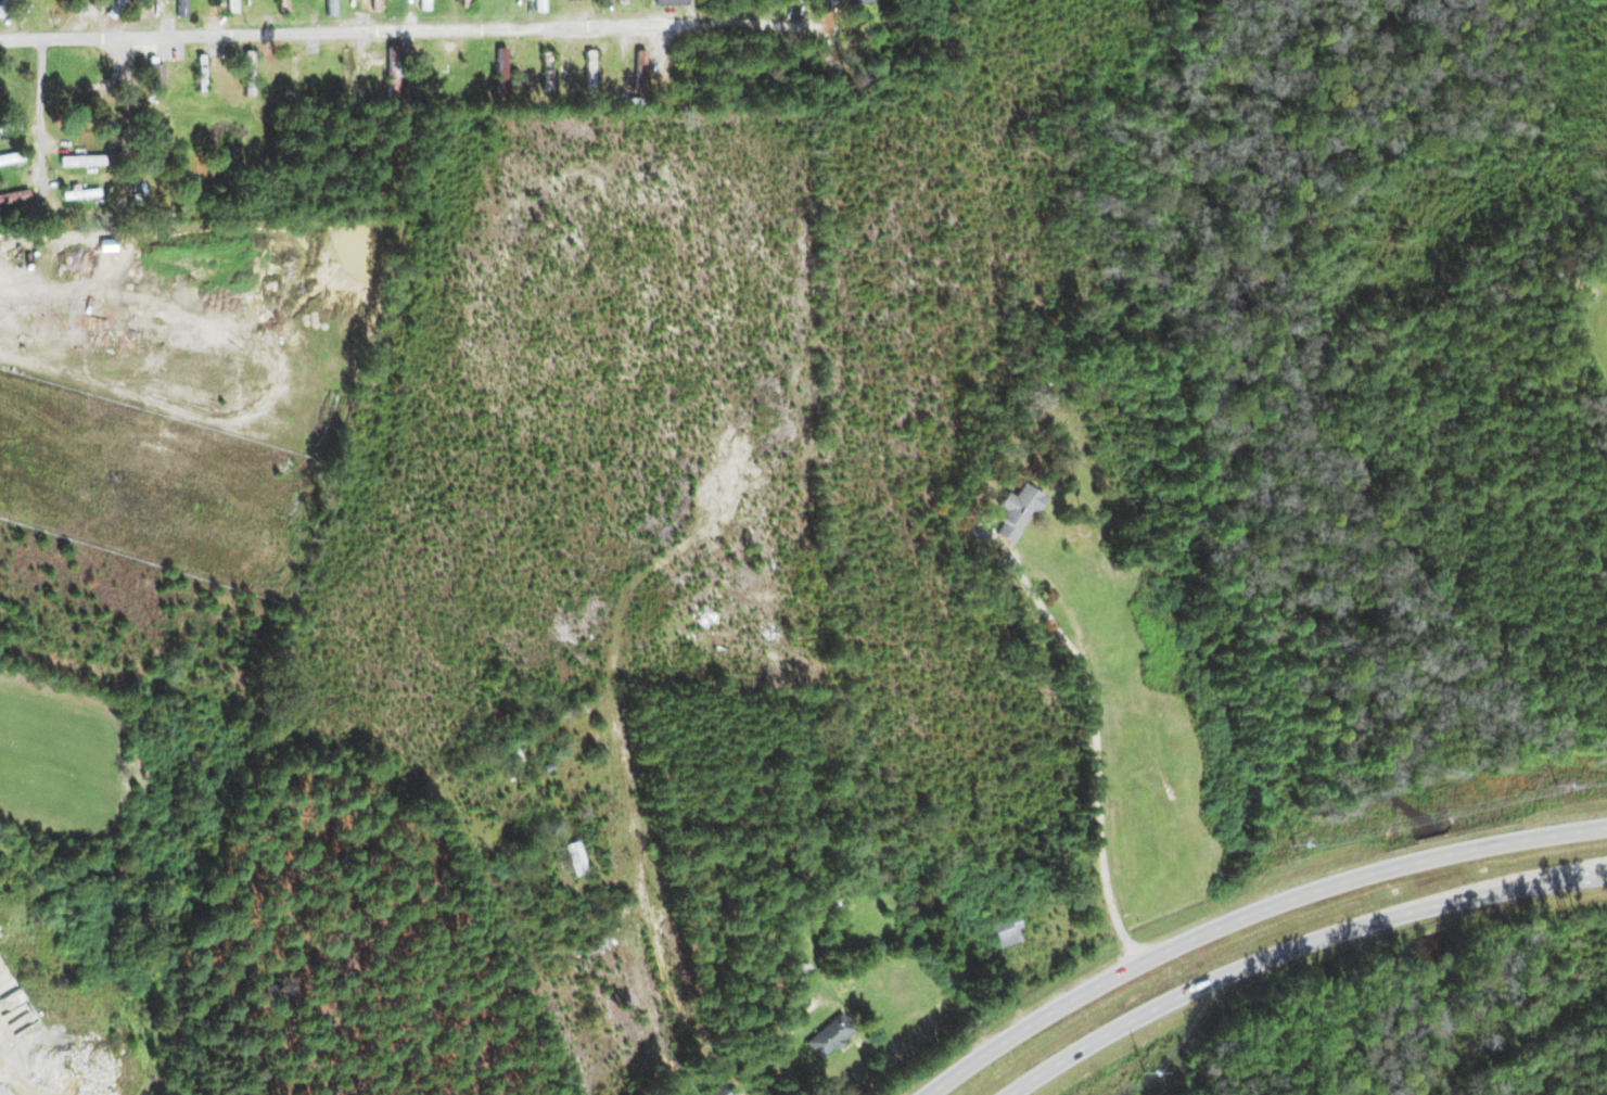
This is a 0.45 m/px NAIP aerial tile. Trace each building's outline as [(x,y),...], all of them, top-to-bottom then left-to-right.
[(124,0),(111,0),(108,5),(118,11),(124,0)] [(187,0),(173,0),(173,16),(186,16),(187,0)] [(239,11),(239,0),(225,0),(225,11),(239,11)] [(278,12),(289,12),(289,0),(278,0),(278,12)] [(373,10),(384,10),(384,0),(373,0),(373,10)] [(431,0),(419,0),(419,9),(431,9),(431,0)] [(533,11),(546,11),(546,0),(533,0),(533,11)] [(104,153),(59,154),(59,166),(104,165),(104,153)] [(1008,491),(999,506),(1008,511),(995,533),(1014,544),(1044,495),(1023,483),(1015,496),(1008,491)] [(573,876),(588,871),(577,840),(563,845),(573,876)] [(997,948),(1024,940),(1016,915),(989,923),(997,948)] [(857,1032),(843,1012),(805,1040),(819,1060),(857,1032)]
